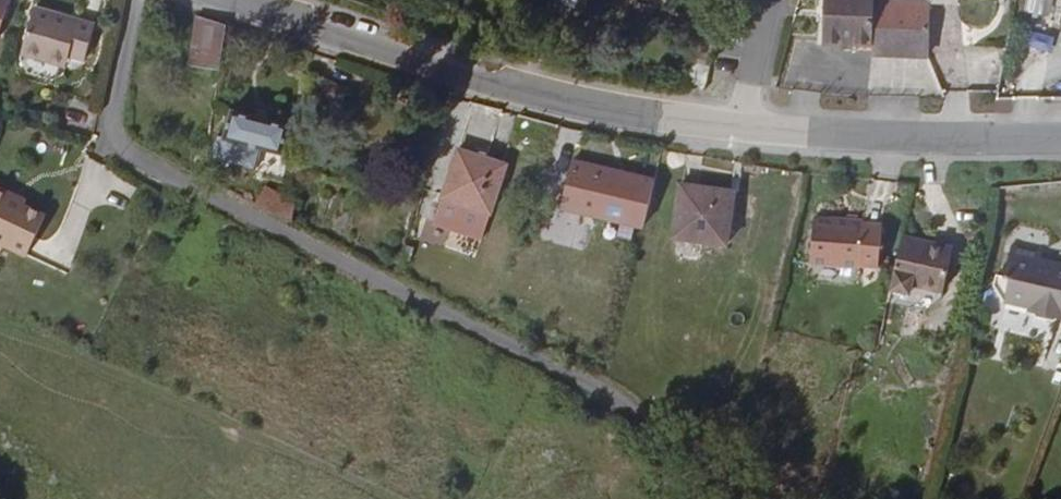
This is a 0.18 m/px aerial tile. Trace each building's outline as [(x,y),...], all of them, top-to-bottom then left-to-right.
[(873,0),(824,0),(823,42),(872,44),(873,0)] [(929,57),(930,1),(923,0),(873,0),(872,44),(872,55),(929,57)] [(26,55),(56,64),(59,52),(72,57),(88,60),(99,28),(38,9),(26,55)] [(218,73),(227,26),(199,17),(189,67),(218,73)] [(965,51),(964,63),(993,65),(993,52),(965,51)] [(59,52),(56,64),(69,69),(72,57),(59,52)] [(328,82),(307,79),(303,111),(323,115),(328,82)] [(286,160),(295,129),(237,113),(229,142),(219,139),(215,159),(241,166),(246,147),(286,160)] [(477,244),(502,169),(456,153),(430,227),(477,244)] [(567,202),(649,226),(662,182),(581,158),(567,202)] [(682,235),(735,237),(736,183),(683,182),(682,235)] [(247,203),(287,223),(290,201),(256,184),(247,203)] [(9,194),(0,190),(0,246),(24,257),(42,217),(22,209),(7,201),(9,194)] [(25,201),(9,194),(7,201),(22,209),(25,201)] [(864,219),(848,215),(839,258),(872,266),(885,208),(867,203),(864,219)] [(839,258),(848,215),(818,208),(808,250),(839,258)] [(931,245),(901,237),(885,303),(923,312),(940,302),(950,256),(930,249),(931,245)] [(1060,312),(1060,268),(1053,266),(1052,269),(1037,266),(1039,256),(1008,248),(1001,278),(993,275),(990,288),(998,302),(1026,309),(1034,320),(1049,323),(1060,317),(1060,312)]
